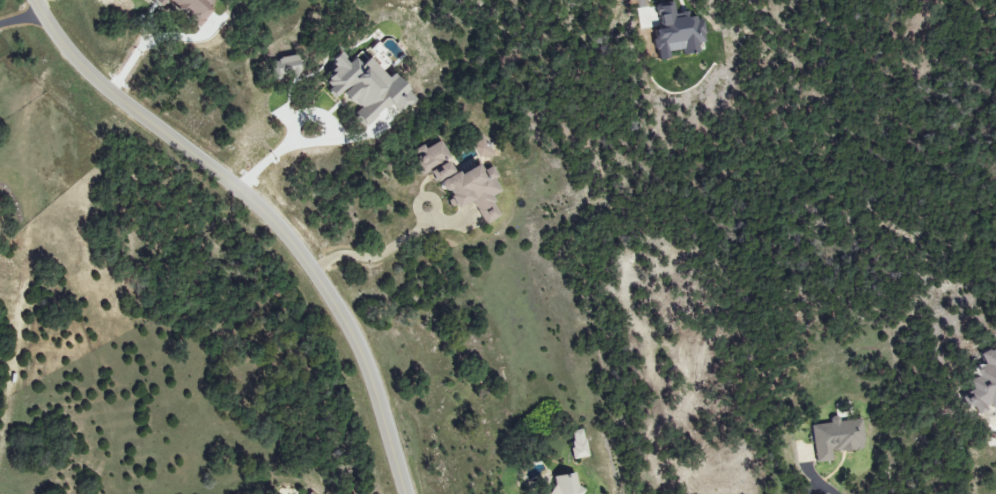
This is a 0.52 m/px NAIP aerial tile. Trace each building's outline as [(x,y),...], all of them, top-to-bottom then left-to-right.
[(203,24),(214,9),(210,6),(215,0),(170,0),(203,24)] [(705,17),(689,19),(688,12),(676,14),(675,2),(659,4),(661,29),(655,30),(658,61),(671,59),(670,51),(684,50),(685,55),(700,54),(699,43),(707,42),(705,17)] [(400,79),(393,74),(388,78),(370,56),(366,60),(360,53),(349,62),(341,52),(331,60),(336,66),(325,83),(336,97),(342,92),(349,100),(358,105),(360,107),(356,114),(367,126),(374,119),(376,117),(390,105),(403,112),(418,99),(400,79)] [(303,73),(297,53),(269,61),(274,80),(303,73)] [(421,175),(451,157),(441,140),(426,148),(424,144),(413,150),(419,160),(414,162),(421,175)] [(431,170),(443,193),(447,191),(456,209),(473,200),(485,224),(502,216),(492,197),(502,191),(495,179),(499,177),(493,166),(483,171),(480,164),(458,175),(450,160),(431,170)] [(812,424),(817,463),(834,460),(833,452),(866,448),(862,419),(840,421),(840,420),(812,424)] [(589,457),(584,429),(570,432),(575,459),(589,457)] [(576,472),(552,477),(556,493),(581,493),(576,472)]
